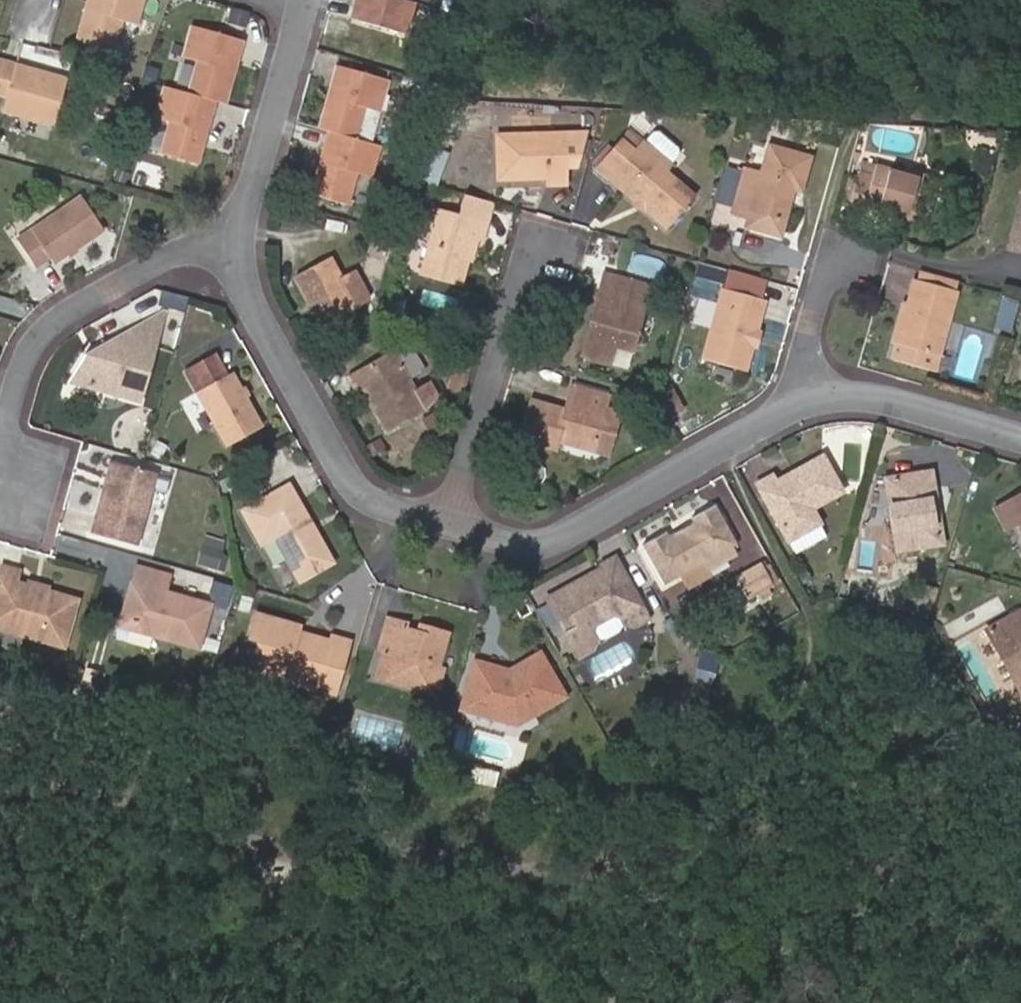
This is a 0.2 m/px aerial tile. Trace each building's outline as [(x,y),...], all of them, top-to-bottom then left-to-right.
[(78,4),(72,2),(59,43),(96,54),(105,21),(117,25),(124,0),(80,0),(78,4)] [(385,3),(374,0),(342,0),(335,21),(385,37),(395,7),(385,3)] [(179,65),(171,96),(194,103),(206,106),(218,68),(209,65),(212,56),(221,58),(226,41),(177,28),(167,61),(179,65)] [(218,68),(221,58),(212,56),(209,65),(218,68)] [(0,77),(0,102),(4,103),(1,117),(38,127),(52,79),(3,66),(0,77)] [(321,97),(313,94),(302,135),(312,137),(338,145),(347,113),(359,116),(368,84),(320,71),(316,83),(325,85),(321,97)] [(417,101),(422,89),(379,76),(375,88),(417,101)] [(316,83),(313,94),(321,97),(325,85),(316,83)] [(194,103),(171,96),(148,89),(140,119),(152,123),(143,157),(177,166),(188,128),(178,125),(182,115),(191,117),(194,103)] [(178,125),(188,128),(191,117),(182,115),(178,125)] [(630,129),(621,140),(652,165),(661,154),(660,147),(637,128),(630,129)] [(542,132),(546,170),(562,168),(573,129),(542,132)] [(511,169),(512,178),(525,177),(526,186),(547,184),(546,170),(542,132),(475,139),(479,182),(498,180),(497,171),(511,169)] [(338,145),(312,137),(308,152),(316,154),(313,165),(305,163),(295,198),(329,208),(338,175),(350,179),(358,151),(338,145)] [(579,170),(617,201),(621,197),(631,205),(627,210),(651,229),(678,197),(647,172),(652,165),(621,140),(608,156),(597,147),(579,170)] [(736,215),(773,224),(781,193),(790,195),(799,160),(756,148),(748,176),(732,172),(721,217),(735,220),(736,215)] [(308,152),(305,163),(313,165),(316,154),(308,152)] [(498,180),(512,178),(511,169),(497,171),(498,180)] [(861,209),(920,225),(932,186),(870,170),(866,187),(851,182),(842,213),(858,218),(861,209)] [(1020,195),(1004,253),(1020,258),(1020,245),(1017,244),(1020,229),(1020,195)] [(466,243),(475,205),(444,196),(439,216),(422,212),(404,279),(443,287),(457,241),(466,243)] [(621,197),(617,201),(627,210),(631,205),(621,197)] [(77,239),(52,203),(1,236),(4,240),(0,242),(0,266),(6,275),(23,265),(27,272),(77,239)] [(768,239),(773,224),(736,215),(735,220),(733,229),(768,239)] [(278,226),(267,223),(266,230),(276,233),(278,226)] [(659,279),(665,264),(636,253),(630,268),(659,279)] [(311,265),(273,285),(301,333),(305,331),(315,347),(342,331),(334,317),(339,314),(336,310),(349,303),(334,276),(321,284),(311,265)] [(588,296),(570,359),(592,364),(597,346),(614,351),(633,289),(593,278),(588,296)] [(898,306),(892,332),(883,365),(925,376),(947,292),(905,281),(898,306)] [(735,372),(753,301),(712,290),(695,362),(735,372)] [(1002,298),(996,330),(1011,333),(1017,301),(1002,298)] [(887,331),(892,332),(898,306),(894,305),(887,331)] [(127,330),(140,336),(143,328),(145,319),(127,330)] [(122,405),(140,336),(127,330),(90,353),(87,365),(79,370),(65,369),(56,388),(122,405)] [(370,437),(407,416),(418,410),(408,392),(397,398),(374,357),(332,380),(340,396),(353,389),(358,400),(352,403),(370,437)] [(162,370),(205,451),(240,432),(211,380),(200,385),(186,358),(162,370)] [(453,367),(436,362),(430,383),(447,388),(453,367)] [(543,444),(577,453),(586,419),(590,401),(553,391),(547,417),(512,408),(502,446),(540,455),(543,444)] [(586,419),(577,453),(592,457),(600,423),(586,419)] [(785,482),(780,475),(766,483),(763,476),(746,486),(781,543),(812,526),(803,509),(834,491),(813,455),(790,469),(794,476),(785,482)] [(118,553),(138,481),(97,469),(85,516),(80,514),(73,541),(118,553)] [(790,469),(780,475),(785,482),(794,476),(790,469)] [(940,546),(931,498),(942,496),(939,476),(888,485),(900,553),(940,546)] [(317,568),(272,491),(226,515),(246,552),(263,543),(286,585),(317,568)] [(1020,527),(1020,499),(992,515),(1005,537),(1019,528),(1020,527)] [(668,547),(664,539),(657,543),(655,540),(635,551),(659,591),(677,581),(699,569),(726,553),(731,551),(706,510),(681,524),(683,528),(674,534),(678,541),(668,547)] [(812,526),(781,543),(789,558),(820,541),(812,526)] [(674,534),(664,539),(668,547),(678,541),(674,534)] [(726,553),(699,569),(703,577),(731,561),(726,553)] [(205,559),(187,554),(182,572),(199,577),(205,559)] [(585,573),(586,575),(588,580),(556,598),(553,593),(533,605),(546,627),(552,623),(559,636),(553,639),(560,651),(583,637),(591,649),(614,635),(609,624),(630,612),(602,563),(585,573)] [(759,567),(734,580),(746,602),(771,589),(759,567)] [(677,581),(686,598),(708,585),(703,577),(699,569),(677,581)] [(131,637),(129,641),(177,656),(187,614),(142,602),(147,584),(117,574),(111,593),(121,596),(111,631),(131,637)] [(588,580),(586,575),(553,593),(556,598),(588,580)] [(227,607),(231,583),(215,581),(212,604),(227,607)] [(22,601),(21,606),(11,602),(12,598),(0,595),(0,644),(43,655),(54,610),(22,601)] [(630,612),(609,624),(614,635),(636,624),(630,612)] [(987,630),(1020,690),(1020,612),(987,630)] [(239,682),(315,701),(327,650),(311,646),(310,652),(293,648),(292,652),(283,650),(278,641),(280,636),(235,623),(228,646),(239,649),(243,664),(239,682)] [(417,693),(422,673),(431,640),(407,634),(405,641),(385,636),(386,630),(370,625),(362,658),(378,662),(372,689),(416,700),(417,693)] [(110,635),(129,641),(131,637),(111,631),(110,635)] [(711,684),(720,658),(701,652),(692,678),(711,684)] [(450,720),(492,729),(513,718),(518,726),(555,704),(527,659),(502,674),(505,679),(497,685),(487,682),(488,676),(462,671),(450,720)] [(430,675),(422,673),(417,693),(425,695),(430,675)] [(496,678),(488,676),(487,682),(497,685),(505,679),(502,674),(496,678)] [(513,718),(492,729),(504,732),(518,726),(513,718)] [(496,785),(499,770),(471,764),(468,780),(496,785)]
